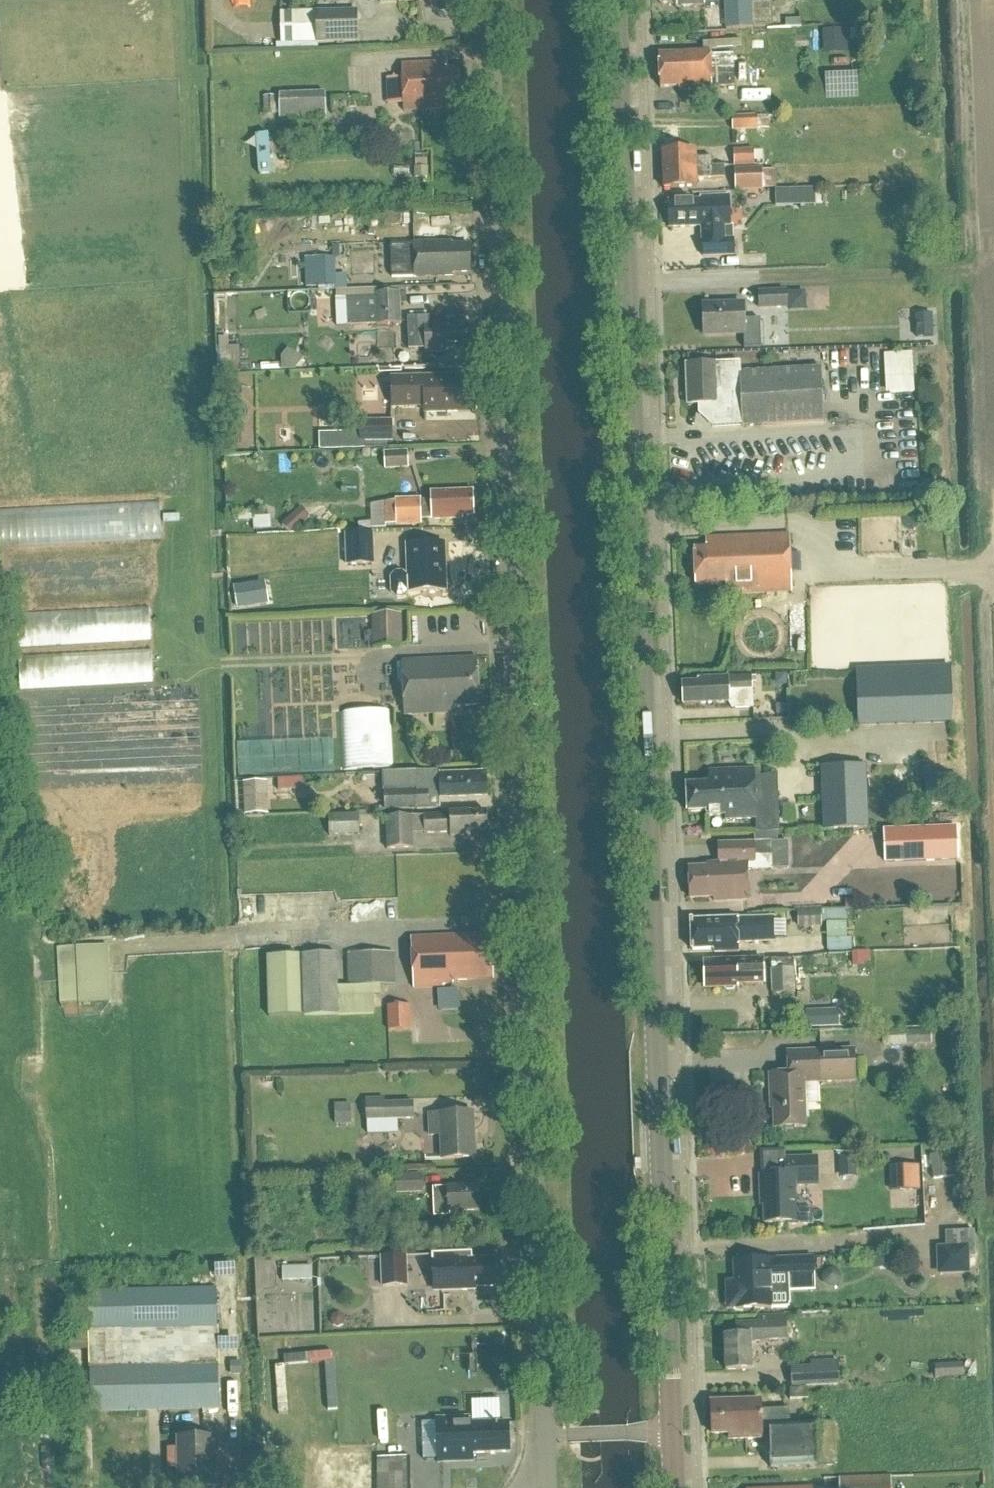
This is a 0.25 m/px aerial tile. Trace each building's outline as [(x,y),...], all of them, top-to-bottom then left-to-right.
[(662,5),(681,5),(681,8),(706,8),(706,0),(662,0),(662,5)] [(726,31),(768,29),(767,8),(751,9),(751,0),(724,0),(726,31)] [(316,11),(316,13),(290,14),(290,48),(317,48),(317,44),(359,42),(358,10),(316,11)] [(846,32),(821,32),(822,56),(846,55),(846,32)] [(735,88),(735,83),(734,58),(734,56),(712,57),(712,55),(660,57),(661,76),(666,76),(666,89),(680,89),(680,92),(698,92),(698,94),(714,94),(713,89),(735,88)] [(447,65),(402,67),(404,111),(444,110),(444,105),(461,105),(460,72),(447,73),(447,65)] [(326,96),(279,96),(280,120),(326,120),(326,96)] [(757,117),(732,118),(733,135),(757,134),(757,117)] [(268,175),(266,134),(249,135),(251,176),(268,175)] [(754,152),(734,152),(734,169),(754,169),(754,152)] [(662,172),(703,170),(712,170),(712,160),(697,161),(697,154),(661,155),(662,172)] [(712,170),(703,170),(662,172),(663,190),(698,188),(697,180),(725,179),(724,170),(712,170)] [(735,173),(736,194),(763,193),(762,172),(735,173)] [(816,190),(775,191),(775,207),(816,206),(816,190)] [(729,199),(700,201),(701,204),(669,205),(670,231),(703,230),(703,243),(703,244),(702,244),(703,260),(735,258),(734,242),(725,243),(724,229),(731,229),(730,216),(729,199)] [(452,243),(391,245),(391,266),(399,266),(399,273),(413,273),(413,278),(453,277),(453,273),(470,273),(470,247),(452,248),(452,243)] [(300,287),(334,286),(332,257),(298,258),(300,287)] [(348,300),(349,326),(403,325),(402,293),(376,294),(377,299),(348,300)] [(759,294),(759,311),(788,311),(787,293),(759,294)] [(743,306),(705,308),(706,338),(745,336),(743,306)] [(917,315),(917,343),(933,343),(933,315),(917,315)] [(444,350),(467,349),(466,328),(430,329),(430,318),(408,319),(409,351),(425,350),(425,354),(444,353),(444,350)] [(914,393),(912,355),(889,356),(890,395),(914,393)] [(690,407),(698,407),(699,416),(712,428),(744,426),(744,428),(824,422),(821,369),(741,375),(740,363),(689,365),(690,407)] [(425,379),(425,383),(392,383),(392,406),(425,405),(425,413),(459,412),(459,409),(474,409),(474,382),(453,382),(453,379),(425,379)] [(359,443),(392,442),(392,421),(359,422),(359,443)] [(407,452),(383,453),(385,471),(408,470),(407,452)] [(385,504),(386,521),(379,522),(379,524),(359,524),(359,531),(386,530),(386,527),(423,526),(423,520),(451,519),(451,516),(473,515),(472,493),(431,494),(431,502),(422,502),(422,500),(396,501),(385,504)] [(375,564),(374,534),(345,535),(347,565),(375,564)] [(705,539),(705,551),(694,551),(696,587),(725,586),(725,592),(742,591),(743,594),(791,592),(788,536),(705,539)] [(396,574),(392,579),(393,593),(397,598),(404,597),(408,592),(446,591),(445,545),(408,546),(409,574),(396,574)] [(264,586),(235,592),(239,609),(267,604),(264,586)] [(402,646),(401,615),(372,616),(372,647),(402,646)] [(50,684),(150,680),(149,652),(63,655),(64,673),(50,674),(50,684)] [(454,707),(478,706),(476,660),(401,662),(403,717),(454,715),(454,707)] [(951,669),(858,671),(859,727),(953,725),(951,669)] [(753,711),(752,686),(757,686),(756,678),(700,681),(696,685),(682,685),(683,706),(728,704),(732,712),(753,711)] [(340,712),(343,770),(389,768),(386,709),(340,712)] [(328,740),(232,744),(233,776),(330,772),(328,740)] [(866,767),(821,769),(824,833),(869,831),(866,767)] [(778,777),(768,778),(760,778),(759,773),(755,773),(755,771),(710,773),(711,786),(687,787),(688,815),(705,814),(706,818),(726,817),(726,823),(757,822),(757,834),(780,833),(778,777)] [(440,772),(385,774),(386,812),(442,810),(441,798),(485,796),(484,774),(440,776),(440,772)] [(267,783),(244,784),(245,817),(268,816),(267,783)] [(465,832),(486,831),(485,813),(448,814),(448,817),(423,818),(386,819),(388,851),(414,850),(413,834),(423,834),(449,833),(449,838),(465,837),(465,832)] [(330,817),(331,837),(361,836),(361,816),(330,817)] [(719,865),(708,866),(708,869),(689,870),(690,901),(714,899),(715,904),(749,903),(748,872),(773,871),(772,845),(719,846),(719,855),(719,865)] [(850,950),(849,937),(844,938),(842,911),(820,912),(823,952),(850,950)] [(739,955),(739,944),(773,944),(773,921),(691,922),(691,952),(716,951),(718,955),(739,955)] [(470,977),(492,976),(490,933),(411,937),(413,988),(442,987),(442,984),(451,984),(451,981),(471,980),(470,977)] [(109,1003),(108,944),(56,947),(57,1006),(109,1003)] [(850,965),(868,964),(867,952),(849,953),(850,965)] [(346,955),(348,986),(395,984),(394,953),(346,955)] [(304,1019),(339,1017),(336,956),(300,957),(304,1019)] [(298,958),(266,959),(269,1021),(301,1019),(298,958)] [(762,963),(705,963),(705,969),(702,969),(702,977),(706,977),(706,990),(723,990),(726,992),(732,992),(734,990),(738,990),(738,987),(762,987),(762,963)] [(771,973),(772,997),(795,996),(794,972),(771,973)] [(387,1007),(388,1031),(409,1031),(408,1007),(387,1007)] [(835,1010),(800,1011),(800,1027),(835,1027),(835,1010)] [(908,1033),(883,1033),(883,1048),(908,1048),(908,1033)] [(806,1131),(804,1086),(857,1084),(857,1053),(786,1055),(787,1076),(768,1077),(769,1101),(773,1101),(775,1132),(806,1131)] [(413,1103),(365,1105),(366,1122),(413,1121),(413,1103)] [(330,1125),(348,1124),(346,1104),(329,1105),(330,1125)] [(473,1113),(429,1115),(430,1135),(441,1135),(442,1159),(474,1157),(473,1113)] [(785,1178),(758,1179),(759,1198),(761,1197),(763,1227),(787,1226),(787,1227),(813,1227),(813,1213),(803,1204),(795,1204),(794,1190),(816,1190),(815,1160),(784,1161),(785,1178)] [(855,1160),(838,1160),(839,1182),(856,1181),(855,1160)] [(889,1170),(890,1194),(918,1194),(918,1169),(889,1170)] [(395,1194),(422,1193),(421,1175),(395,1176),(395,1194)] [(434,1189),(434,1202),(435,1218),(451,1217),(451,1213),(479,1212),(478,1188),(434,1189)] [(969,1275),(968,1248),(936,1249),(937,1276),(969,1275)] [(473,1253),(434,1254),(435,1289),(443,1289),(443,1292),(477,1291),(477,1289),(501,1288),(500,1260),(473,1261),(473,1253)] [(374,1257),(375,1286),(382,1285),(381,1257),(374,1257)] [(407,1257),(383,1258),(384,1287),(408,1286),(407,1257)] [(814,1259),(733,1262),(735,1311),(790,1309),(789,1278),(815,1277),(814,1259)] [(310,1280),(310,1267),(278,1267),(278,1281),(310,1280)] [(88,1293),(91,1413),(219,1410),(217,1290),(88,1293)] [(736,1327),(737,1337),(725,1337),(726,1373),(752,1372),(751,1342),(786,1341),(786,1325),(736,1327)] [(837,1362),(810,1363),(810,1368),(791,1368),(791,1388),(838,1387),(837,1362)] [(931,1367),(929,1375),(956,1379),(957,1371),(931,1367)] [(807,1391),(789,1391),(790,1402),(807,1402),(807,1391)] [(761,1403),(711,1405),(713,1435),(730,1434),(730,1442),(769,1440),(770,1470),(818,1468),(816,1427),(790,1428),(790,1411),(762,1413),(761,1403)] [(473,1418),(436,1419),(438,1464),(474,1463),(474,1456),(510,1454),(509,1423),(473,1425),(473,1418)] [(178,1439),(179,1487),(200,1487),(215,1487),(214,1439),(178,1439)] [(410,1458),(377,1459),(378,1487),(411,1487),(410,1458)] [(840,1487),(891,1487),(891,1477),(840,1478),(840,1487)]
